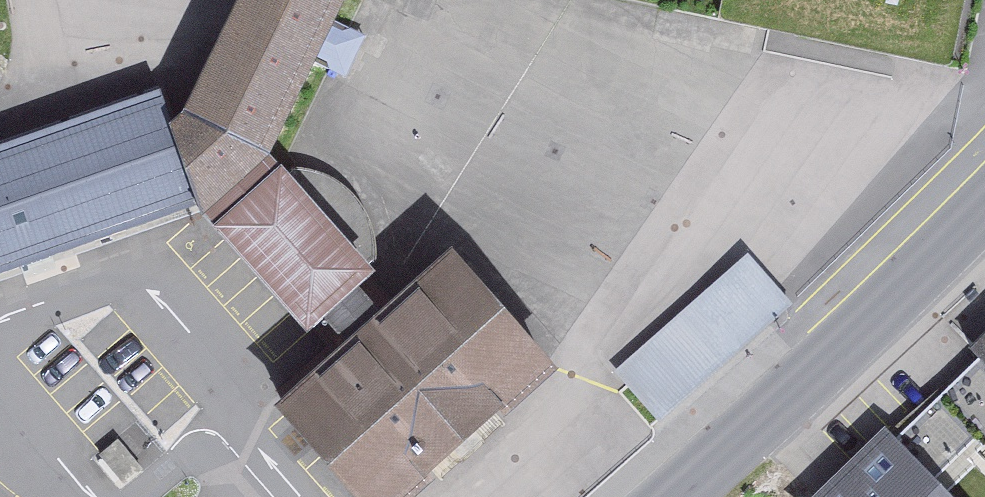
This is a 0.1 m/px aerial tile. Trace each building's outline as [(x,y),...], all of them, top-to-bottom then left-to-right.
[(186,92),(270,139),(337,0),(229,0),(186,92)] [(717,18),(953,68),(967,0),(721,0),(717,18)] [(193,198),(152,82),(0,135),(0,265),(193,198)] [(170,108),(200,199),(270,139),(186,92),(170,108)] [(270,139),(200,199),(302,322),(323,303),(348,331),(386,297),(359,268),(374,252),(270,139)] [(453,236),(386,297),(348,331),(278,394),(371,496),(392,496),(555,349),(453,236)] [(759,247),(626,365),(670,414),(803,297),(759,247)] [(972,365),(984,378),(984,353),(972,365)] [(886,429),(816,496),(953,496),(886,429)]
